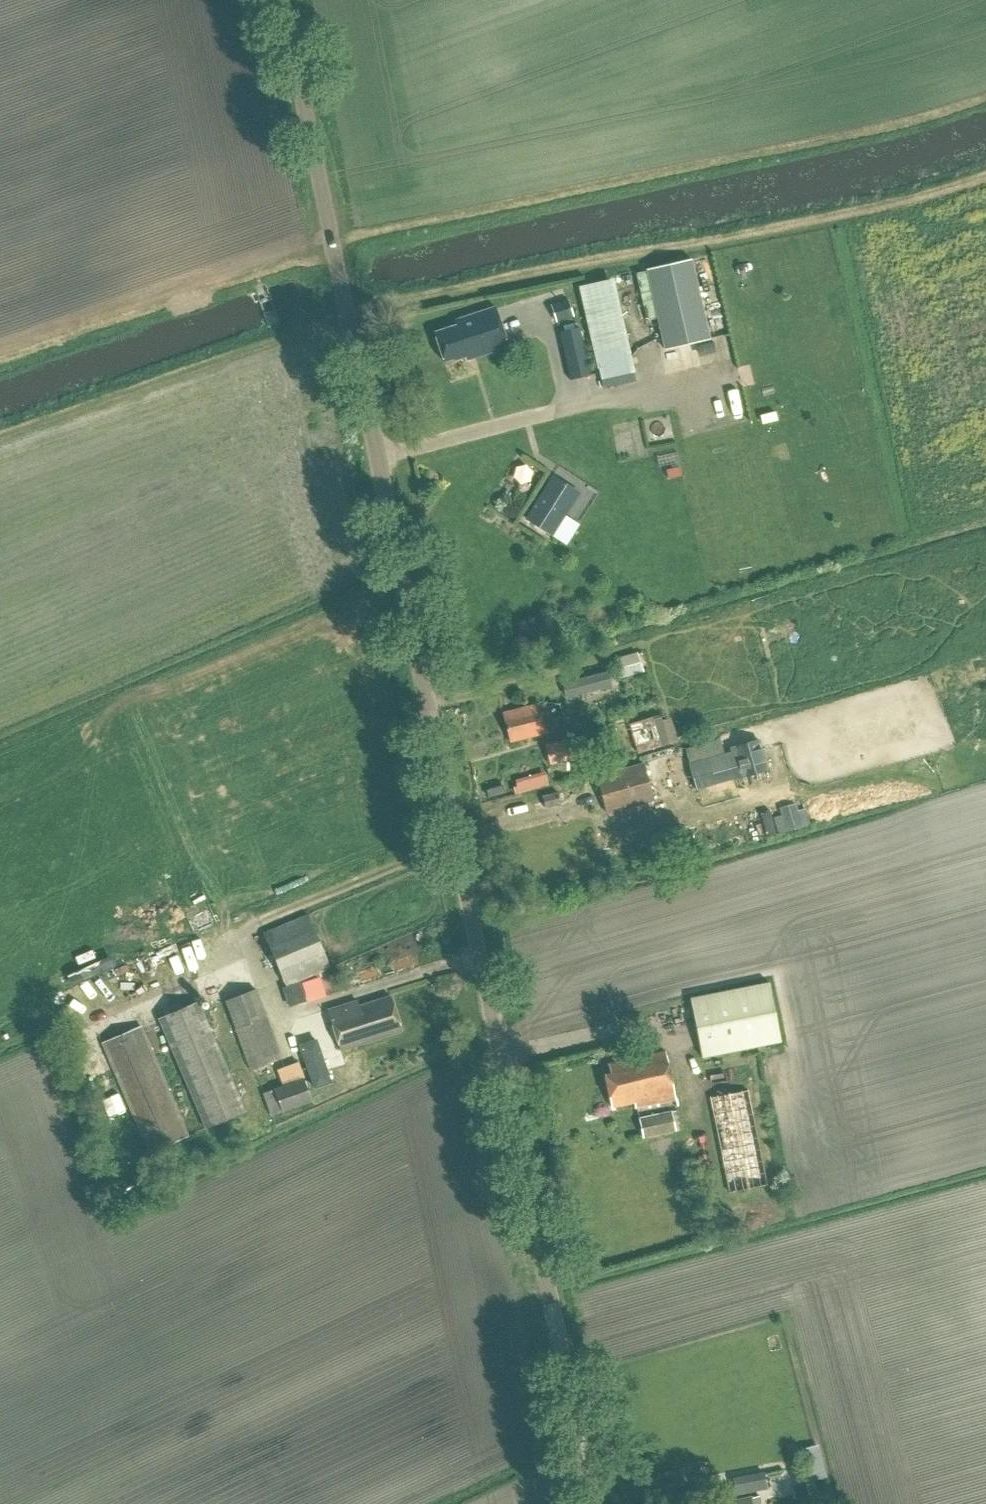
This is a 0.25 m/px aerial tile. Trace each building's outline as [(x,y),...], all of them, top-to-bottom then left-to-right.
[(697,261),(650,271),(667,351),(714,341),(697,261)] [(632,373),(611,279),(576,288),(597,381),(632,373)] [(551,302),(557,321),(573,317),(569,301),(565,302),(564,299),(551,302)] [(434,333),(444,362),(454,359),(454,360),(466,356),(467,360),(508,347),(495,307),(455,321),(457,326),(434,333)] [(557,333),(566,381),(587,377),(578,329),(557,333)] [(552,476),(525,519),(552,536),(579,494),(552,476)] [(625,673),(649,667),(645,648),(620,654),(625,673)] [(502,713),(510,742),(546,733),(539,704),(502,713)] [(545,745),(550,764),(572,759),(567,739),(545,745)] [(734,751),(741,777),(765,770),(757,741),(733,747),(734,751)] [(601,774),(612,816),(657,804),(653,788),(677,782),(670,756),(601,774)] [(557,793),(543,797),(546,808),(560,804),(557,793)] [(773,817),(777,834),(810,825),(805,808),(797,810),(795,803),(779,807),(781,815),(773,817)] [(263,934),(286,987),(330,968),(308,915),(263,934)] [(282,988),(288,1007),(306,1002),(300,983),(282,988)] [(690,998),(702,1058),(781,1042),(769,983),(690,998)] [(256,990),(224,1002),(249,1073),(282,1061),(256,990)] [(327,1010),(340,1051),(402,1031),(390,996),(358,1006),(357,1001),(327,1010)] [(245,1112),(197,1002),(102,1043),(149,1153),(188,1136),(145,1034),(164,1026),(206,1129),(245,1112)] [(330,1082),(316,1040),(300,1046),(315,1088),(330,1082)] [(634,1102),(635,1108),(675,1099),(665,1052),(608,1064),(610,1073),(604,1074),(611,1107),(634,1102)] [(283,1086),(263,1093),(271,1116),(312,1101),(298,1063),(278,1070),(283,1086)] [(747,1091),(710,1098),(729,1192),(766,1185),(747,1091)] [(638,1119),(642,1137),(675,1130),(672,1112),(638,1119)]
